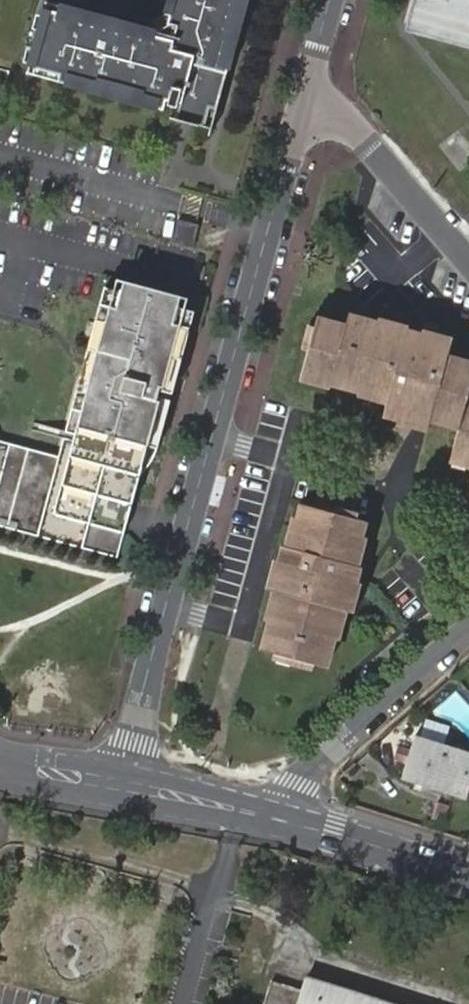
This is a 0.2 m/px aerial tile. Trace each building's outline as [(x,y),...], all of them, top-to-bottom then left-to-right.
[(237,35),(229,33),(238,0),(175,0),(168,28),(158,33),(67,9),(65,15),(45,9),(30,66),(59,74),(57,81),(105,94),(107,87),(141,96),(140,103),(164,109),(166,100),(169,101),(168,104),(177,106),(173,119),(212,129),(217,109),(237,35)] [(246,0),(238,0),(229,33),(237,35),(246,0)] [(405,27),(468,45),(468,0),(412,0),(405,27)] [(141,96),(107,87),(105,94),(140,103),(141,96)] [(194,247),(200,224),(179,219),(173,242),(194,247)] [(117,560),(161,399),(157,398),(161,385),(157,384),(160,371),(165,356),(171,357),(179,326),(174,324),(177,310),(179,298),(121,281),(117,294),(113,307),(105,305),(101,322),(93,351),(100,352),(92,383),(74,379),(51,458),(0,444),(0,528),(117,560)] [(97,303),(105,305),(113,307),(117,294),(100,289),(97,303)] [(193,315),(177,310),(174,324),(179,326),(190,328),(193,315)] [(92,319),(74,379),(92,383),(100,352),(93,351),(101,322),(92,319)] [(412,424),(427,428),(429,422),(431,417),(456,424),(454,431),(448,453),(449,456),(468,462),(468,406),(461,404),(468,372),(436,364),(438,357),(440,348),(422,343),(418,358),(402,354),(406,339),(397,337),(367,329),(338,321),(336,328),(313,323),(311,329),(305,354),(299,376),(327,384),(358,392),(385,399),(384,405),(381,415),(397,421),(400,407),(415,412),(412,424)] [(369,323),(367,329),(397,337),(399,330),(369,323)] [(157,384),(161,385),(173,388),(190,328),(179,326),(171,357),(167,373),(160,371),(157,384)] [(298,352),(305,354),(311,329),(304,328),(298,352)] [(408,334),(406,339),(422,343),(440,348),(441,343),(408,334)] [(422,343),(406,339),(402,354),(418,358),(422,343)] [(167,373),(171,357),(165,356),(160,371),(167,373)] [(438,357),(436,364),(468,372),(468,366),(438,357)] [(325,390),(327,384),(299,376),(298,383),(325,390)] [(357,398),(384,405),(385,399),(358,392),(357,398)] [(429,422),(454,431),(456,424),(431,417),(429,422)] [(427,428),(412,424),(397,421),(394,426),(426,434),(427,428)] [(468,469),(468,462),(449,456),(448,457),(447,462),(468,469)] [(274,561),(270,575),(280,578),(275,594),(272,593),(264,624),(257,652),(270,656),(313,668),(324,670),(332,642),(340,612),(335,610),(340,593),(352,596),(356,582),(360,569),(353,567),(361,539),(365,523),(356,520),(331,513),(296,503),(291,520),(285,548),(278,547),(274,561)] [(332,507),(331,513),(356,520),(357,515),(332,507)] [(285,519),(278,547),(285,548),(291,520),(285,519)] [(368,541),(361,539),(353,567),(360,569),(368,541)] [(266,591),(270,575),(274,561),(268,559),(260,589),(266,591)] [(280,578),(270,575),(266,591),(272,593),(275,594),(280,578)] [(362,584),(356,582),(352,596),(347,614),(353,615),(362,584)] [(272,593),(266,591),(257,622),(264,624),(272,593)] [(347,614),(352,596),(340,593),(335,610),(340,612),(347,614)] [(338,644),(347,614),(340,612),(332,642),(338,644)] [(311,674),(313,668),(270,656),(269,662),(311,674)] [(403,774),(425,781),(431,762),(413,756),(419,738),(415,737),(403,774)] [(431,762),(425,781),(453,791),(460,769),(454,767),(459,752),(419,738),(413,756),(431,762)] [(453,791),(467,795),(468,790),(468,755),(459,752),(454,767),(460,769),(453,791)] [(271,990),(266,1003),(390,1003),(308,979),(304,991),(302,999),(271,990)] [(274,982),(271,990),(302,999),(304,991),(274,982)]
